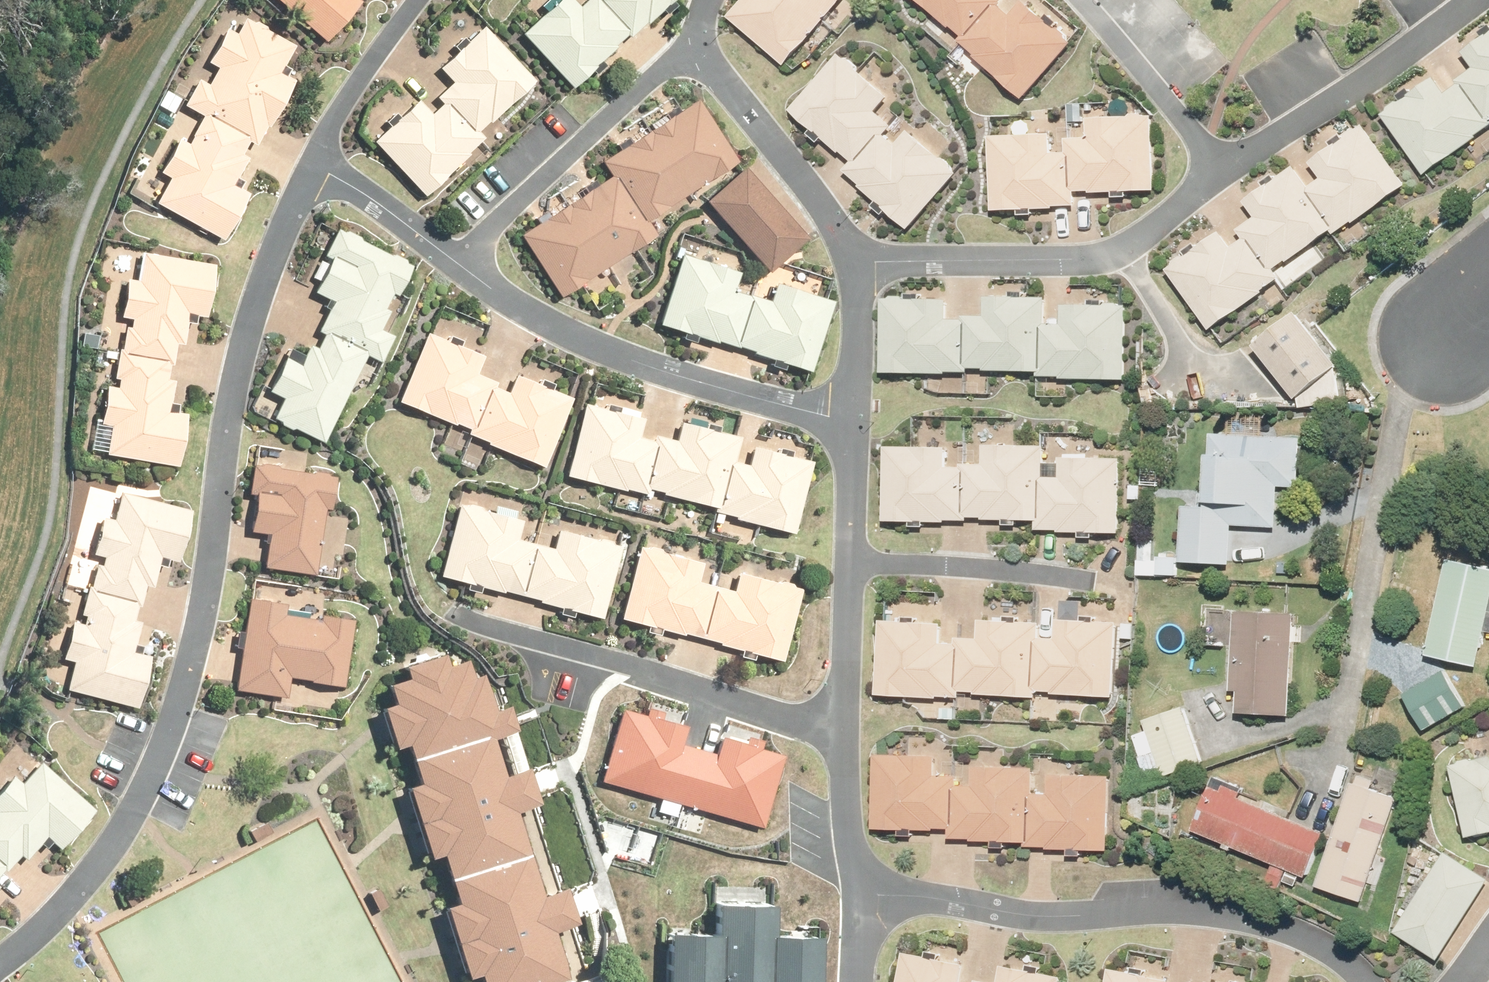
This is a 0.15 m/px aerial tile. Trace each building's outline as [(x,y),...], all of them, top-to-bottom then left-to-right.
[(335,43),(362,8),(352,0),(279,0),(335,43)] [(571,100),(675,0),(588,0),(578,10),(569,0),(564,0),(517,45),(571,100)] [(795,68),(848,0),(755,0),(738,22),(795,68)] [(962,25),(976,11),(989,23),(982,30),(998,45),(985,59),(1029,100),(1077,49),(1025,0),(935,0),(962,25)] [(167,181),(157,201),(223,236),(244,197),(224,186),(260,117),(268,121),(288,84),(275,77),(293,45),(244,18),(238,29),(225,22),(202,64),(214,70),(208,81),(192,73),(176,102),(201,116),(186,144),(177,139),(157,176),(167,181)] [(372,159),(428,212),(548,82),(489,28),(443,78),(458,91),(431,120),(418,109),(372,159)] [(1438,181),(1488,143),(1488,38),(1469,53),(1481,69),(1462,84),(1466,89),(1455,92),(1446,80),(1404,111),(1392,120),(1438,181)] [(847,55),(790,104),(849,173),(860,164),(908,220),(961,174),(922,129),(908,141),(893,125),(886,131),(875,117),(890,104),(847,55)] [(523,234),(563,295),(658,233),(649,219),(738,161),(698,100),(604,161),(613,175),(523,234)] [(995,136),(997,211),(1087,209),(1087,196),(1161,194),(1160,125),(1100,126),(1101,145),(1078,145),(1078,154),(1061,155),(1060,135),(995,136)] [(1176,267),(1221,328),(1293,275),(1288,268),(1341,230),(1345,236),(1410,188),(1397,170),(1367,130),(1321,164),(1331,178),(1322,185),(1305,162),(1253,201),(1265,217),(1245,231),(1250,237),(1239,239),(1229,227),(1176,267)] [(747,166),(709,200),(772,271),(810,236),(747,166)] [(287,395),(276,417),(322,439),(365,350),(382,357),(394,332),(384,328),(416,261),(338,223),(322,255),(330,259),(313,295),(328,302),(315,329),(326,334),(319,347),(311,343),(300,366),(287,360),(273,389),(287,395)] [(662,252),(638,325),(806,380),(831,303),(766,283),(760,301),(722,289),(727,273),(662,252)] [(116,423),(112,446),(179,459),(188,416),(170,412),(176,382),(168,380),(177,333),(183,334),(188,309),(211,313),(220,266),(154,254),(149,283),(137,281),(130,316),(138,318),(133,343),(124,347),(118,374),(123,376),(121,384),(111,382),(104,421),(116,423)] [(886,302),(884,378),(974,380),(974,372),(1039,373),(1039,381),(1120,383),(1122,311),(1064,310),(1063,327),(1052,327),(1052,298),(988,297),(987,317),(963,316),(963,323),(953,319),(953,303),(886,302)] [(1300,313),(1260,344),(1303,400),(1343,369),(1311,327),(1300,313)] [(418,323),(383,392),(541,471),(578,400),(517,369),(508,387),(472,369),(479,354),(418,323)] [(582,399),(562,473),(648,496),(650,488),(713,505),(711,512),(790,534),(809,464),(752,449),(748,466),(737,463),(744,435),(682,418),(676,438),(653,431),(651,438),(643,431),(647,416),(582,399)] [(1185,506),(1182,561),(1233,564),(1235,525),(1280,527),(1282,489),(1302,490),(1304,440),(1216,436),(1212,507),(1185,506)] [(883,447),(881,523),(971,525),(971,517),(1036,519),(1036,526),(1117,529),(1119,457),(1061,455),(1060,473),(1049,472),(1049,444),(985,442),(984,462),(960,462),(960,469),(950,464),(950,449),(883,447)] [(268,531),(262,569),(318,578),(329,509),(335,510),(340,474),(254,461),(248,496),(258,495),(252,529),(268,531)] [(76,662),(69,684),(136,702),(148,659),(130,655),(139,624),(130,622),(143,576),(149,578),(156,552),(178,558),(190,512),(126,495),(118,524),(106,521),(97,556),(105,558),(98,583),(89,586),(81,612),(86,615),(83,623),(74,620),(63,658),(76,662)] [(453,501),(433,575),(604,622),(625,544),(559,527),(554,546),(515,535),(520,519),(453,501)] [(637,545),(617,619),(788,666),(809,588),(743,570),(738,590),(699,579),(704,563),(637,545)] [(1429,654),(1480,666),(1488,628),(1488,572),(1451,563),(1429,654)] [(247,595),(230,691),(291,701),(294,680),(341,688),(353,621),(326,616),(325,623),(285,617),(288,602),(247,595)] [(886,618),(885,694),(974,696),(974,687),(1040,688),(1040,696),(1090,697),(1121,697),(1122,625),(1063,624),(1063,642),(1052,642),(1052,613),(987,612),(987,632),(963,632),(963,639),(953,634),(953,619),(890,618),(886,618)] [(1242,693),(1240,710),(1291,714),(1298,616),(1241,612),(1235,692),(1242,693)] [(485,981),(533,981),(559,974),(544,925),(568,917),(566,908),(562,897),(540,904),(511,807),(533,801),(527,782),(525,775),(501,782),(486,734),(513,726),(508,710),(494,714),(481,671),(472,674),(467,655),(450,660),(446,647),(398,661),(403,675),(389,679),(394,698),(377,703),(383,722),(392,750),(409,744),(419,780),(408,784),(417,812),(429,854),(441,850),(457,903),(443,907),(455,948),(464,977),(482,971),(485,981)] [(1436,683),(1400,703),(1420,738),(1456,718),(1436,683)] [(608,707),(588,780),(762,827),(783,751),(715,733),(710,753),(667,742),(672,724),(608,707)] [(1135,736),(1150,780),(1203,763),(1185,709),(1145,722),(1148,731),(1135,736)] [(882,756),(874,832),(934,838),(963,841),(964,833),(1029,840),(1028,848),(1086,854),(1108,857),(1116,785),(1059,779),(1057,796),(1045,795),(1048,767),(1034,765),(984,759),(982,779),(958,777),(957,784),(947,778),(949,763),(910,759),(882,756)] [(1469,838),(1488,833),(1488,756),(1452,764),(1469,838)] [(25,842),(30,846),(47,826),(64,841),(95,805),(45,762),(25,784),(16,776),(0,795),(0,870),(25,842)] [(1355,783),(1319,886),(1367,902),(1402,799),(1355,783)] [(1214,786),(1196,829),(1309,877),(1327,833),(1214,786)] [(1401,931),(1443,959),(1488,889),(1488,876),(1453,853),(1401,931)] [(663,937),(663,981),(820,981),(820,931),(775,931),(775,902),(705,902),(705,937),(663,937)] [(896,981),(968,981),(972,962),(904,947),(896,981)] [(1107,981),(1176,981),(1110,967),(1107,981)] [(1063,981),(1007,969),(1004,981),(1063,981)]
